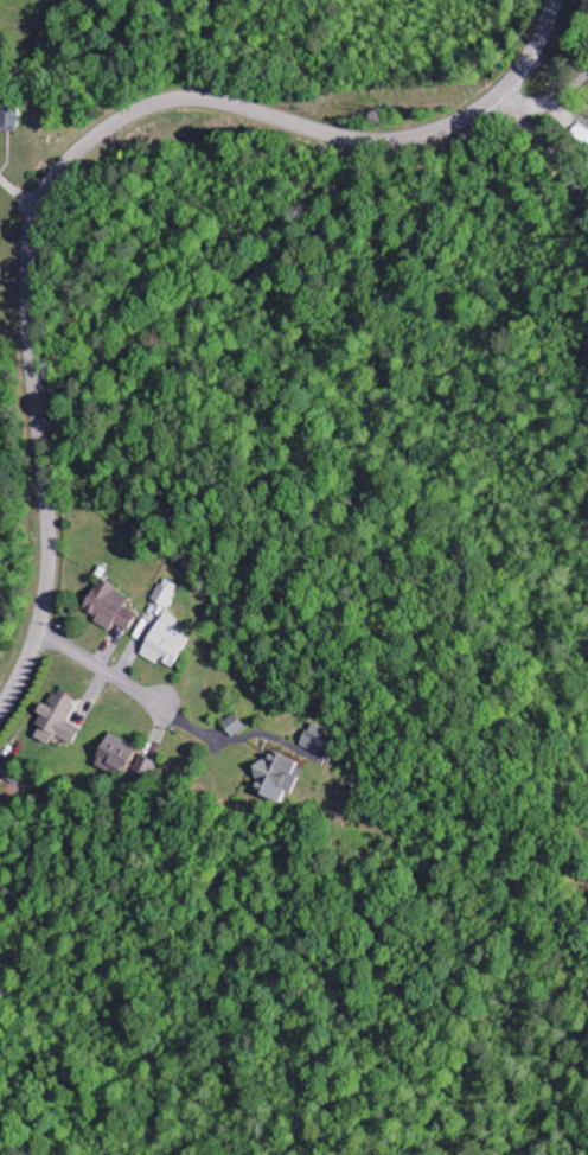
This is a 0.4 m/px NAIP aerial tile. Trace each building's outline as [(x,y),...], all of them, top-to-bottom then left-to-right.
[(17,133),(18,105),(0,105),(0,133),(17,133)] [(168,608),(180,586),(165,578),(153,600),(168,608)] [(109,630),(113,623),(128,631),(137,614),(124,607),(130,595),(98,579),(82,610),(96,617),(93,622),(109,630)] [(141,656),(159,665),(160,662),(174,669),(191,637),(175,629),(179,620),(163,612),(141,656)] [(71,746),(80,728),(67,721),(76,705),(52,692),(29,735),(48,745),(53,736),(71,746)] [(115,769),(125,774),(136,745),(107,734),(94,767),(113,775),(115,769)] [(157,763),(141,754),(133,770),(148,778),(157,763)] [(23,773),(6,763),(0,773),(0,777),(15,787),(23,773)]
